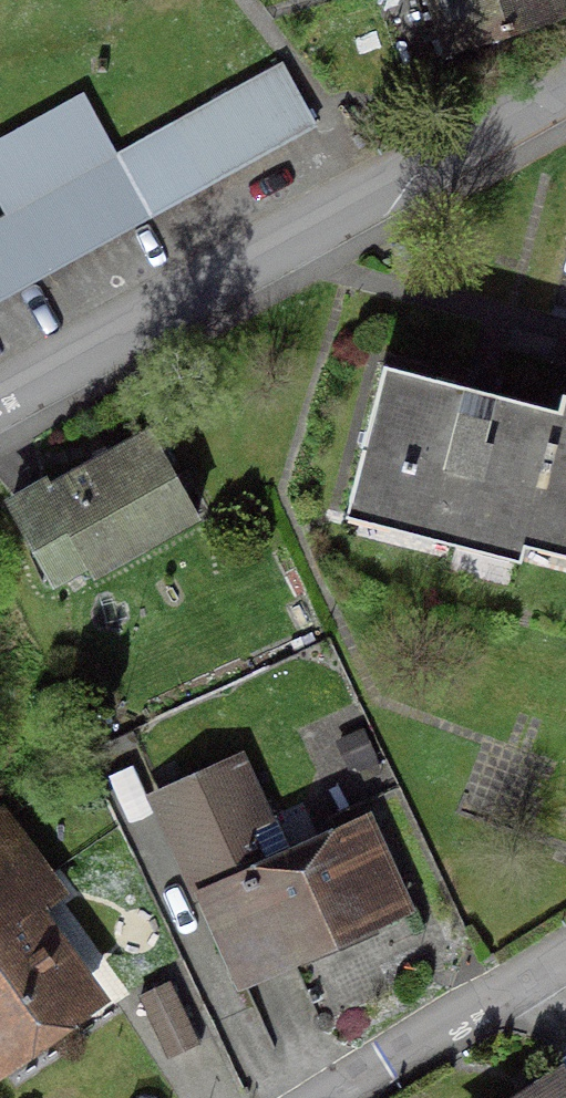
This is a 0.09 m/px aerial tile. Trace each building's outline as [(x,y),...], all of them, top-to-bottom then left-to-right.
[(414,3),(418,18),(423,33),(438,28),(447,54),(505,36),(564,17),(558,0),(422,0),(414,3)] [(278,67),(0,221),(0,301),(312,129),(309,125),(278,67)] [(0,144),(0,209),(1,211),(107,152),(79,100),(0,144)] [(561,397),(557,412),(469,391),(381,369),(347,504),(523,548),(527,533),(565,543),(565,399),(561,397)] [(145,435),(41,493),(39,490),(7,508),(35,558),(70,539),(92,578),(193,522),(145,435)] [(259,825),(232,764),(155,798),(200,899),(290,859),(272,820),(259,825)] [(0,822),(0,1051),(6,1059),(79,1007),(21,927),(58,900),(1,822),(0,822)] [(399,907),(363,827),(290,859),(200,899),(236,980),(399,907)] [(137,999),(166,1060),(194,1047),(166,986),(137,999)] [(549,1059),(561,1079),(531,1097),(565,1097),(565,1048),(549,1059)]
